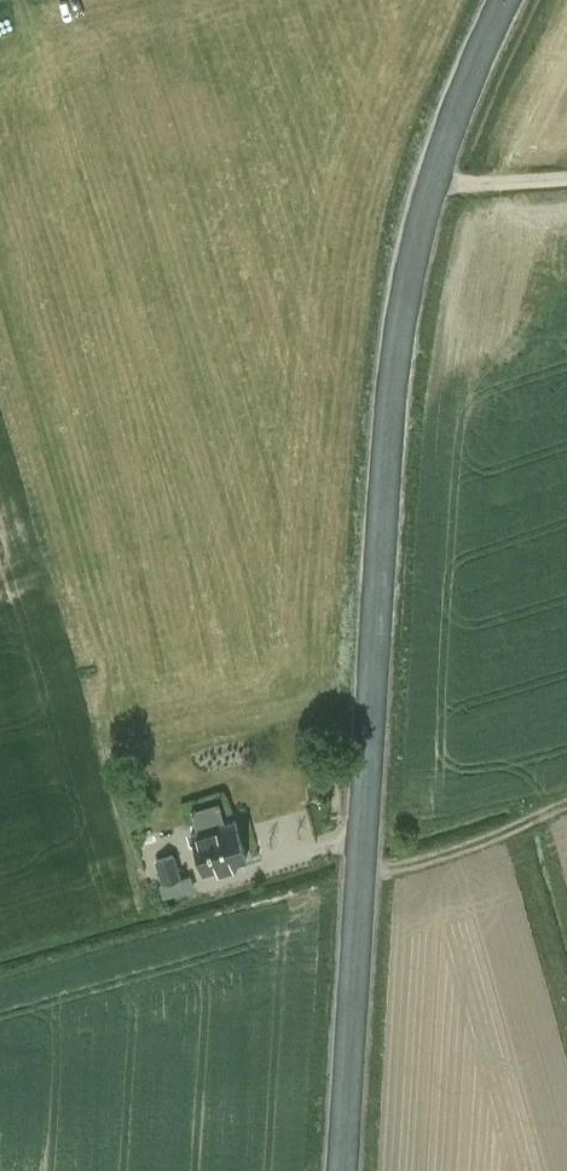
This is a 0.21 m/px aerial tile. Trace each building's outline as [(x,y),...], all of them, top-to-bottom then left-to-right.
[(235,817),(191,830),(202,868),(216,864),(217,871),(233,866),(232,860),(246,855),(235,817)] [(166,829),(168,850),(189,848),(187,827),(166,829)] [(173,852),(156,857),(163,880),(179,875),(173,852)]
